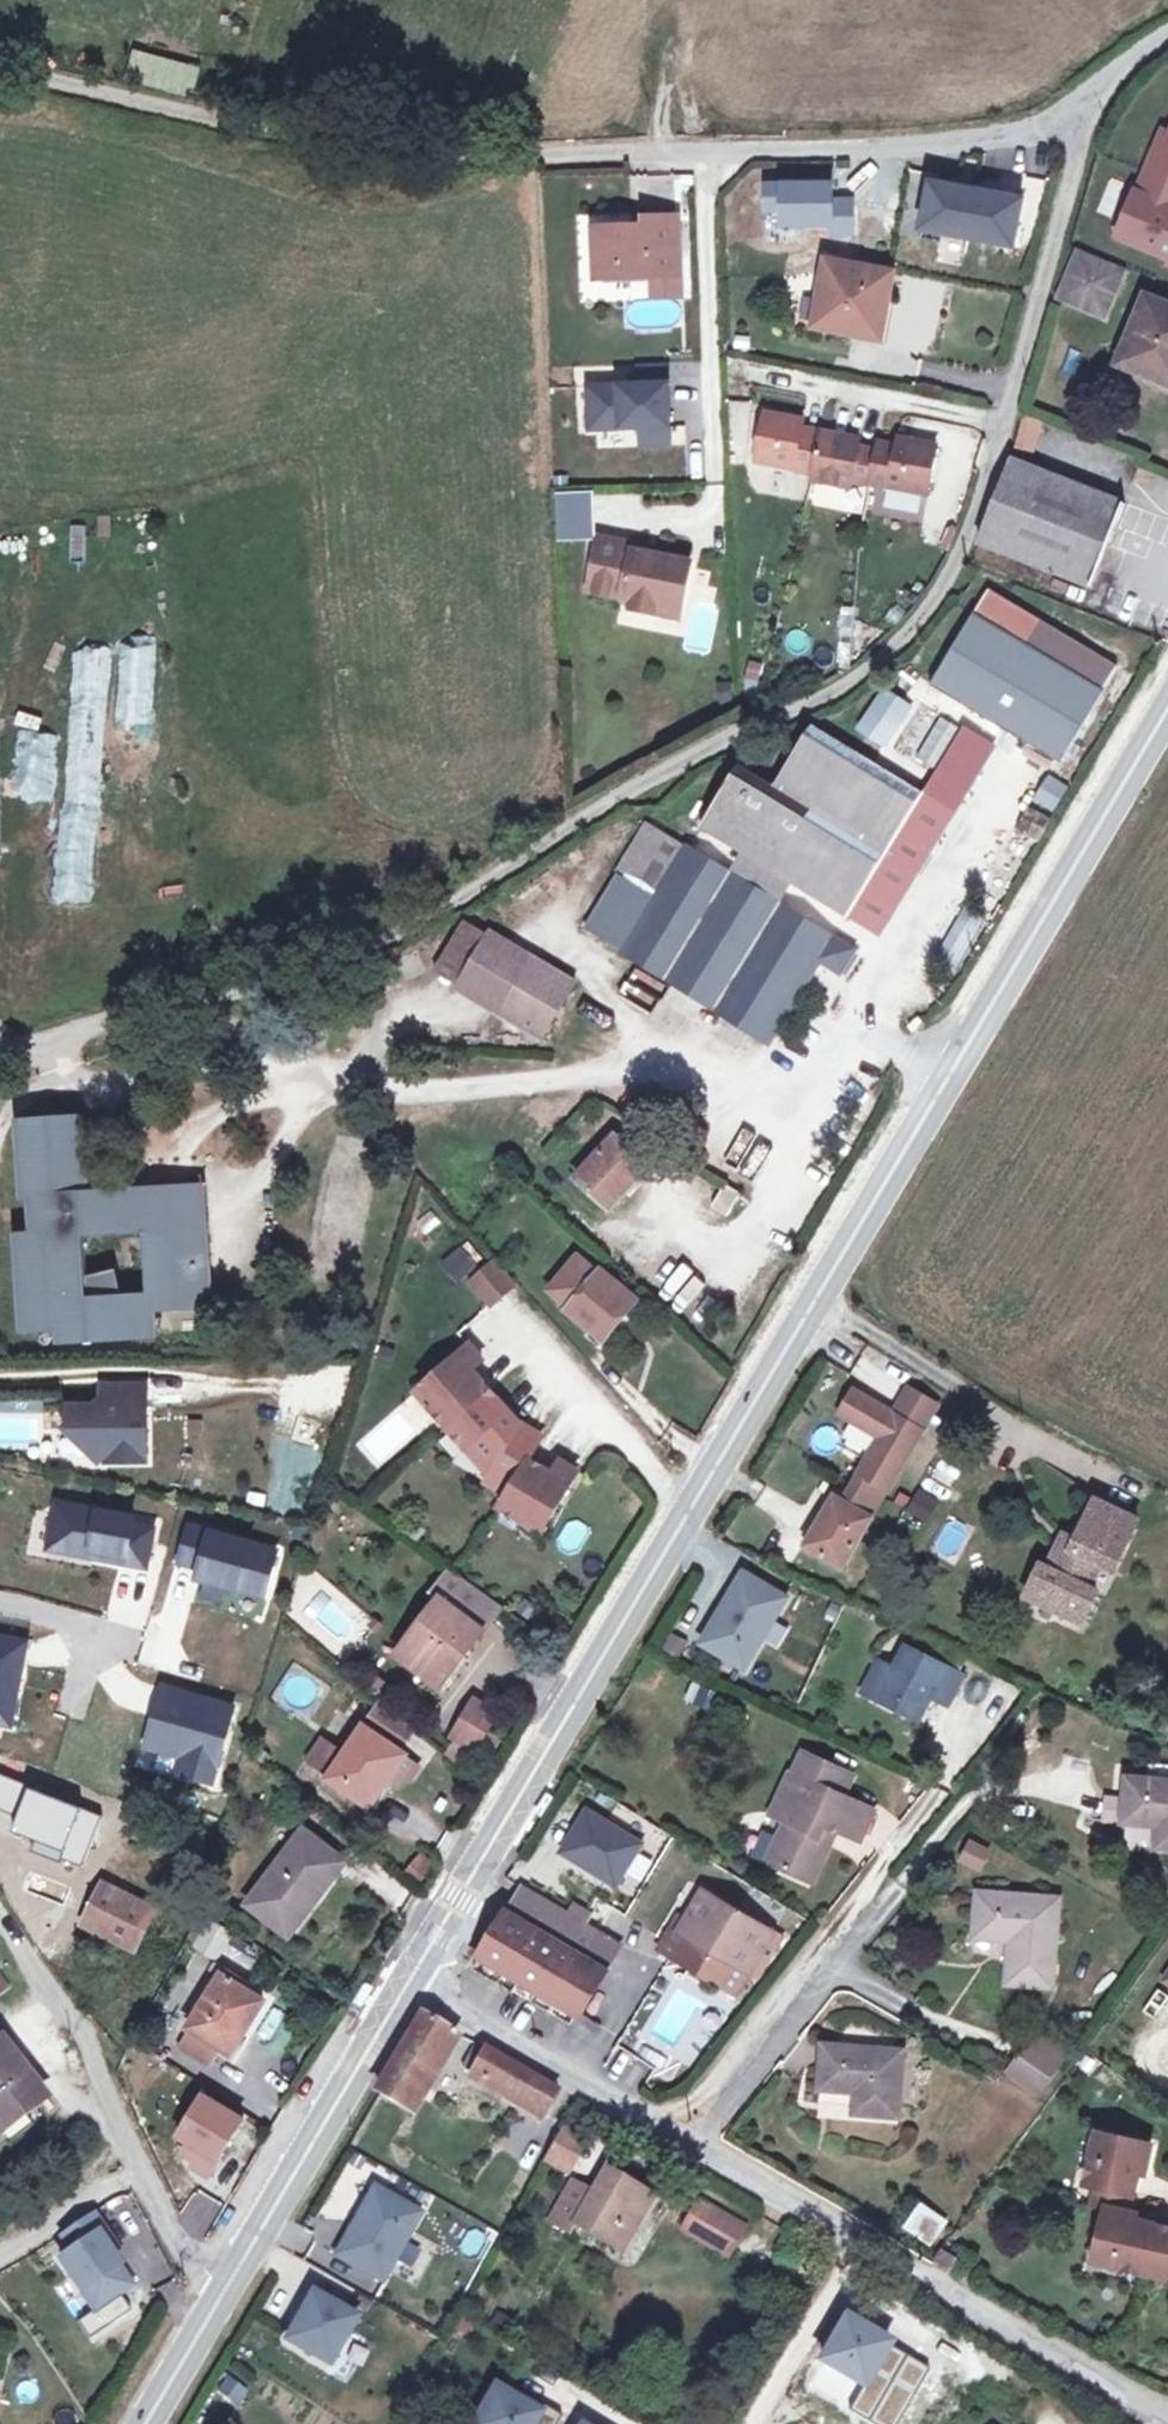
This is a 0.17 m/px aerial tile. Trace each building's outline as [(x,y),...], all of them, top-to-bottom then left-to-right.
[(125,82),(193,96),(200,64),(132,49),(125,82)] [(1165,134),(1157,155),(1167,159),(1167,135),(1165,134)] [(1157,155),(1141,197),(1167,207),(1167,159),(1157,155)] [(1028,200),(933,181),(924,231),(944,235),(999,245),(1019,249),(1028,200)] [(1139,196),(1128,222),(1153,232),(1147,247),(1167,255),(1167,207),(1141,197),(1139,196)] [(678,275),(675,217),(643,216),(643,224),(593,227),(594,279),(652,276),(678,275)] [(944,235),(924,231),(922,240),(943,243),(944,235)] [(1019,249),(999,245),(997,254),(1018,258),(1019,249)] [(1128,272),(1078,251),(1058,301),(1108,323),(1128,272)] [(885,276),(823,266),(813,326),(875,339),(885,276)] [(678,275),(652,276),(653,296),(679,295),(678,275)] [(1149,296),(1121,362),(1167,381),(1167,303),(1149,296)] [(631,369),(632,387),(662,386),(661,368),(631,369)] [(632,387),(584,389),(586,434),(635,432),(664,431),(662,386),(632,387)] [(801,423),(762,416),(754,465),(812,476),(819,435),(800,432),(801,423)] [(1026,423),(1018,446),(1035,452),(1042,429),(1026,423)] [(664,449),(664,431),(635,432),(635,450),(664,449)] [(856,449),(857,441),(819,435),(812,476),(810,483),(849,491),(850,485),(869,488),(869,486),(875,453),(856,449)] [(898,440),(896,448),(877,445),(875,453),(869,486),(927,496),(934,455),(935,447),(898,440)] [(1126,504),(1012,463),(983,543),(1094,585),(1126,504)] [(552,491),(555,540),(594,537),(591,488),(552,491)] [(636,546),(599,539),(587,593),(624,600),(634,610),(657,616),(660,604),(683,608),(692,563),(635,552),(636,546)] [(977,616),(1031,648),(1045,624),(992,594),(977,616)] [(683,608),(660,604),(657,616),(681,620),(683,608)] [(74,606),(69,799),(105,800),(110,607),(74,606)] [(1031,648),(977,616),(931,688),(1060,768),(1107,693),(1031,648)] [(1045,624),(1031,648),(1107,693),(1122,670),(1045,624)] [(118,828),(152,828),(150,672),(116,672),(118,828)] [(908,707),(882,691),(854,732),(881,750),(908,707)] [(963,735),(917,708),(890,752),(937,780),(963,735)] [(920,797),(809,731),(772,790),(740,773),(707,831),(746,855),(797,886),(849,916),(920,797)] [(1058,810),(1068,784),(1044,775),(1035,802),(1058,810)] [(952,815),(920,797),(849,916),(882,936),(952,815)] [(690,853),(651,828),(623,872),(664,898),(690,853)] [(734,878),(691,851),(690,853),(664,898),(662,903),(622,879),(589,933),(771,1046),(820,967),(843,980),(858,953),(786,909),(734,878)] [(797,886),(746,855),(734,878),(786,909),(797,886)] [(435,975),(456,987),(486,936),(463,923),(435,975)] [(486,936),(456,987),(500,1014),(531,962),(486,936)] [(576,989),(531,962),(500,1014),(546,1041),(576,989)] [(639,971),(621,984),(636,1005),(654,992),(639,971)] [(52,1126),(56,1329),(56,1346),(149,1341),(149,1311),(207,1309),(203,1192),(90,1197),(88,1124),(52,1126)] [(56,1329),(52,1126),(19,1129),(22,1208),(30,1207),(31,1235),(12,1237),(15,1330),(56,1329)] [(650,1166),(620,1137),(582,1179),(611,1207),(650,1166)] [(739,1188),(717,1178),(705,1203),(727,1212),(739,1188)] [(458,1281),(483,1258),(467,1240),(442,1263),(458,1281)] [(597,1276),(578,1259),(549,1292),(565,1305),(568,1314),(601,1343),(636,1303),(602,1273),(597,1276)] [(471,1291),(489,1309),(516,1284),(499,1266),(471,1291)] [(500,1511),(523,1524),(527,1518),(547,1529),(578,1475),(561,1464),(553,1477),(528,1462),(542,1439),(519,1425),(508,1413),(490,1393),(471,1372),(483,1362),(470,1347),(421,1387),(436,1404),(430,1409),(464,1451),(470,1446),(489,1469),(487,1477),(483,1485),(507,1500),(500,1511)] [(416,1392),(430,1409),(436,1404),(421,1387),(416,1392)] [(148,1470),(146,1394),(100,1395),(101,1410),(96,1418),(94,1415),(68,1415),(69,1439),(80,1438),(82,1454),(88,1459),(99,1458),(106,1459),(109,1471),(148,1470)] [(905,1398),(890,1423),(892,1424),(898,1428),(919,1440),(934,1414),(905,1398)] [(864,1487),(885,1499),(919,1440),(898,1428),(895,1433),(889,1429),(892,1424),(890,1423),(850,1400),(841,1415),(844,1428),(878,1447),(856,1483),(864,1487)] [(299,1414),(291,1438),(316,1447),(324,1422),(299,1414)] [(892,1424),(889,1429),(895,1433),(898,1428),(892,1424)] [(377,1467),(397,1452),(379,1428),(358,1443),(377,1467)] [(470,1446),(464,1451),(487,1477),(489,1469),(470,1446)] [(106,1459),(99,1458),(100,1472),(109,1471),(106,1459)] [(925,1483),(942,1495),(955,1478),(937,1465),(925,1483)] [(844,1503),(852,1508),(864,1487),(856,1483),(844,1503)] [(844,1503),(837,1499),(809,1547),(844,1568),(872,1520),(852,1508),(844,1503)] [(1137,1520),(1091,1500),(1073,1537),(1068,1552),(1056,1546),(1046,1566),(1040,1564),(1027,1595),(1081,1620),(1096,1589),(1089,1585),(1099,1565),(1114,1571),(1137,1520)] [(527,1518),(523,1524),(543,1536),(547,1529),(527,1518)] [(1073,1537),(1062,1534),(1056,1546),(1068,1552),(1073,1537)] [(788,1596),(743,1570),(702,1642),(747,1668),(788,1596)] [(485,1608),(452,1583),(445,1578),(429,1600),(436,1605),(399,1657),(416,1670),(414,1676),(446,1698),(456,1684),(450,1679),(480,1636),(470,1629),(485,1608)] [(496,1615),(485,1608),(470,1629),(480,1636),(496,1615)] [(962,1680),(905,1651),(895,1673),(877,1665),(864,1698),(916,1723),(927,1700),(947,1709),(962,1680)] [(398,1753),(411,1730),(377,1705),(361,1733),(343,1764),(330,1787),(342,1794),(370,1809),(380,1790),(383,1792),(396,1770),(410,1778),(418,1764),(404,1756),(398,1753)] [(444,1757),(464,1773),(500,1717),(489,1708),(444,1757)] [(306,1774),(330,1787),(343,1764),(319,1751),(306,1774)] [(849,1780),(800,1757),(771,1822),(782,1828),(766,1866),(809,1887),(828,1845),(816,1839),(821,1826),(834,1832),(855,1841),(868,1811),(842,1798),(849,1780)] [(1146,1770),(1145,1787),(1167,1789),(1167,1771),(1146,1770)] [(1125,1786),(1123,1804),(1121,1829),(1157,1833),(1157,1854),(1167,1855),(1167,1789),(1145,1787),(1125,1786)] [(342,1794),(330,1787),(327,1793),(338,1800),(342,1794)] [(1123,1804),(1107,1802),(1105,1827),(1121,1829),(1123,1804)] [(588,1817),(563,1860),(618,1891),(642,1848),(588,1817)] [(337,1851),(303,1825),(243,1901),(286,1931),(310,1902),(303,1896),(337,1851)] [(834,1832),(821,1826),(816,1839),(828,1845),(834,1832)] [(982,1872),(992,1847),(967,1837),(957,1862),(982,1872)] [(345,1857),(337,1851),(303,1896),(310,1902),(345,1857)] [(143,1907),(105,1888),(88,1921),(134,1947),(140,1936),(135,1924),(143,1907)] [(484,1959),(478,1970),(506,1987),(514,1974),(523,1980),(580,2014),(621,1947),(584,1925),(570,1916),(526,1890),(493,1946),(484,1959)] [(774,1930),(702,1891),(684,1922),(698,1931),(692,1941),(749,1974),(751,1970),(762,1976),(771,1960),(760,1954),(774,1930)] [(1058,1908),(976,1903),(974,1945),(1007,1947),(1003,1992),(1051,1995),(1058,1908)] [(576,1906),(570,1916),(584,1925),(590,1914),(576,1906)] [(152,1911),(143,1907),(135,1924),(140,1936),(152,1911)] [(692,1941),(698,1931),(684,1922),(678,1933),(672,1929),(660,1950),(737,1996),(749,1974),(692,1941)] [(231,1937),(209,1925),(196,1951),(216,1964),(219,1957),(226,1945),(231,1937)] [(476,1954),(484,1959),(493,1946),(484,1941),(476,1954)] [(256,1960),(226,1945),(219,1957),(250,1974),(256,1960)] [(248,1982),(216,1964),(208,1974),(218,1981),(177,2047),(210,2066),(221,2049),(228,2050),(236,2037),(244,2039),(263,2007),(243,1993),(248,1982)] [(514,1974),(506,1987),(516,1993),(523,1980),(514,1974)] [(0,1978),(0,1998),(9,1992),(0,1978)] [(373,1986),(364,1981),(355,1997),(364,2002),(373,1986)] [(270,2045),(289,2017),(273,2007),(255,2035),(270,2045)] [(452,2034),(422,2017),(388,2074),(392,2076),(380,2096),(412,2114),(424,2093),(419,2090),(452,2034)] [(3,2042),(0,2044),(0,2149),(28,2129),(18,2113),(43,2094),(3,2042)] [(557,2094),(474,2046),(460,2070),(542,2119),(557,2094)] [(907,2059),(824,2053),(819,2096),(856,2100),(855,2122),(901,2126),(907,2059)] [(1067,2075),(1038,2053),(1019,2078),(1048,2100),(1067,2075)] [(244,2118),(203,2093),(177,2135),(189,2143),(184,2149),(197,2158),(192,2167),(208,2176),(244,2118)] [(581,2143),(563,2132),(544,2165),(562,2175),(581,2143)] [(1118,2138),(1108,2135),(1102,2157),(1112,2160),(1118,2138)] [(1160,2148),(1118,2138),(1112,2160),(1102,2157),(1096,2185),(1108,2188),(1133,2194),(1141,2195),(1148,2175),(1154,2176),(1160,2148)] [(650,2200),(600,2173),(585,2197),(568,2186),(545,2225),(567,2238),(571,2232),(608,2250),(616,2234),(628,2240),(650,2200)] [(419,2213),(374,2188),(338,2253),(382,2278),(419,2213)] [(1133,2194),(1108,2188),(1104,2206),(1115,2209),(1129,2212),(1133,2194)] [(696,2207),(680,2232),(723,2258),(738,2232),(696,2207)] [(1163,2233),(1166,2226),(1142,2222),(1144,2215),(1129,2212),(1115,2209),(1106,2251),(1128,2256),(1127,2266),(1155,2273),(1159,2249),(1167,2251),(1167,2235),(1163,2233)] [(95,2215),(63,2236),(73,2251),(62,2259),(94,2307),(129,2285),(100,2240),(108,2235),(95,2215)] [(628,2240),(616,2234),(608,2250),(619,2256),(628,2240)] [(973,2257),(958,2248),(948,2264),(961,2273),(973,2257)] [(1159,2249),(1155,2273),(1167,2276),(1167,2251),(1159,2249)] [(1128,2256),(1106,2251),(1104,2262),(1127,2266),(1128,2256)] [(358,2316),(316,2293),(290,2340),(332,2363),(358,2316)] [(949,2357),(916,2340),(905,2358),(937,2377),(949,2357)] [(242,2405),(250,2387),(225,2376),(217,2395),(242,2405)] [(560,2420),(540,2408),(536,2415),(497,2392),(478,2423),(557,2423),(560,2420)]
